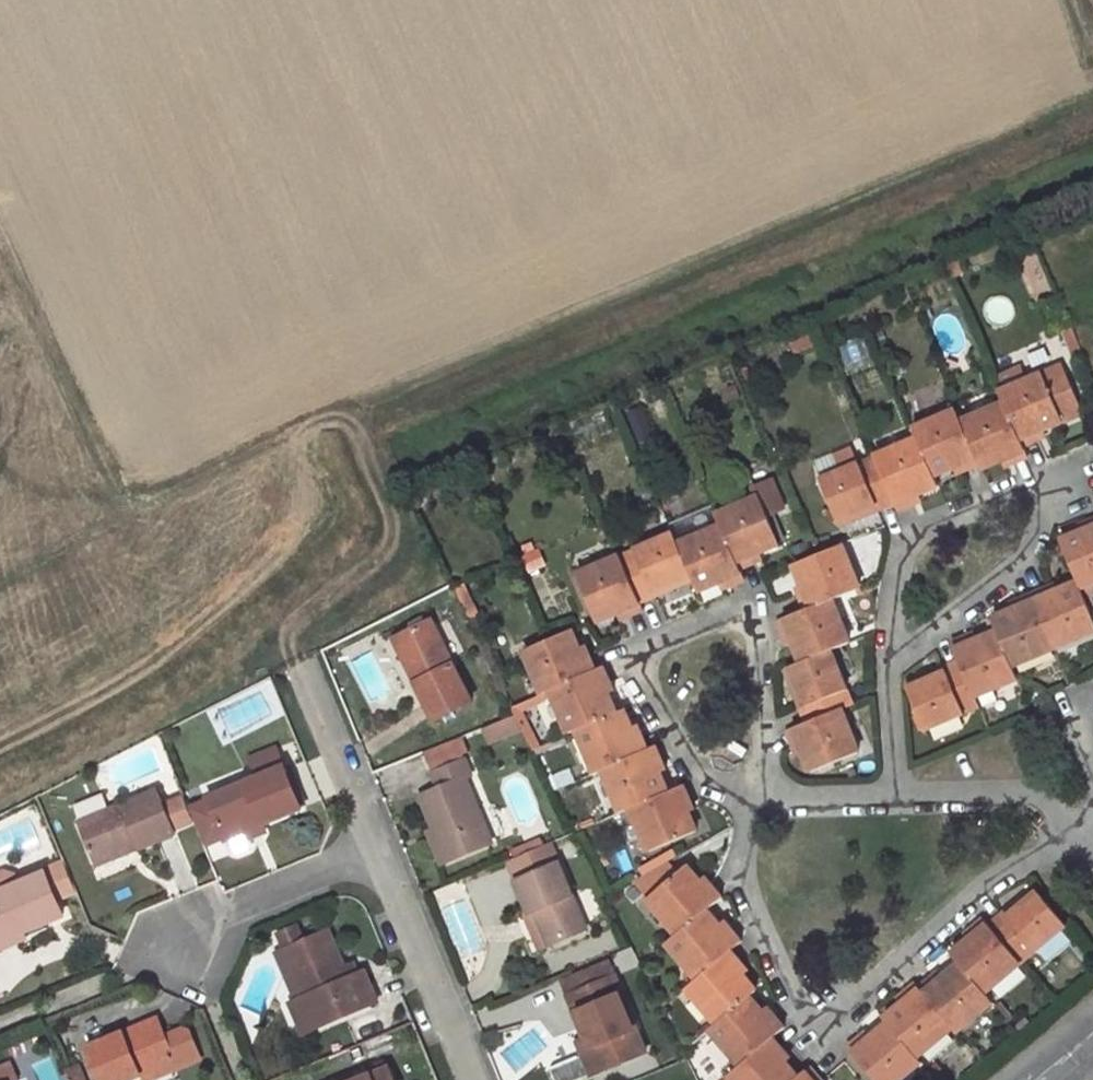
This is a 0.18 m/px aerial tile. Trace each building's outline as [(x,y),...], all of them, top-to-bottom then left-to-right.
[(963,260),(947,266),(952,278),(968,272),(963,260)] [(1071,326),(1061,330),(1067,346),(1078,342),(1071,326)] [(816,345),(811,334),(791,342),(796,354),(816,345)] [(1078,342),(1067,346),(1074,362),(1084,357),(1078,342)] [(1004,391),(1000,393),(1005,404),(1023,446),(1024,446),(1039,439),(1036,433),(1083,413),(1064,366),(1028,381),(1022,367),(999,377),(1004,391)] [(1005,404),(962,422),(980,464),(982,469),(1009,457),(1012,464),(1029,457),(1024,446),(1023,446),(1005,404)] [(643,408),(628,414),(640,442),(655,436),(643,408)] [(918,439),(934,476),(935,476),(961,465),(964,471),(980,464),(962,422),(957,411),(914,429),(918,439)] [(918,439),(875,457),(895,503),(898,511),(914,504),(912,497),(939,485),(935,476),(934,476),(918,439)] [(852,449),(816,464),(823,480),(859,464),(852,449)] [(823,480),(821,480),(838,521),(877,505),(879,510),(895,503),(875,457),(859,464),(823,480)] [(758,498),(717,516),(722,526),(723,526),(737,561),(741,568),(756,562),(753,556),(781,544),(769,516),(785,509),(773,480),(754,488),(758,498)] [(877,505),(838,521),(841,526),(879,510),(877,505)] [(722,526),(717,516),(714,509),(672,527),(675,534),(679,545),(722,526)] [(1062,541),(1079,582),(1082,588),(1087,585),(1092,583),(1092,520),(1086,522),(1089,529),(1062,541)] [(722,526),(679,545),(692,574),(694,579),(699,592),(727,580),(729,586),(746,579),(741,568),(737,561),(723,526),(722,526)] [(675,534),(621,556),(641,602),(656,596),(654,591),(692,574),(679,545),(675,534)] [(800,595),(806,610),(832,599),(860,589),(842,545),(795,564),(806,592),(800,595)] [(536,547),(518,555),(526,573),(543,565),(536,547)] [(621,556),(578,575),(598,622),(625,610),(628,617),(644,610),(641,602),(621,556)] [(694,579),(692,574),(654,591),(656,596),(694,579)] [(1033,594),(1056,647),(1092,632),(1092,615),(1082,588),(1079,582),(1052,594),(1049,587),(1033,594)] [(465,585),(454,590),(469,620),(480,615),(465,585)] [(1021,607),(993,619),(999,632),(1013,666),(1056,647),(1033,594),(1018,601),(1021,607)] [(806,610),(778,621),(785,638),(791,635),(803,662),(831,651),(850,643),(832,599),(806,610)] [(473,702),(432,621),(403,635),(425,679),(417,683),(435,721),(473,702)] [(572,631),(525,651),(544,694),(551,691),(551,690),(597,670),(590,655),(583,658),(580,649),(572,631)] [(968,637),(952,643),(960,661),(975,697),(976,696),(1018,678),(1013,666),(999,632),(971,643),(968,637)] [(425,679),(403,635),(395,640),(417,683),(425,679)] [(586,646),(580,649),(583,658),(590,655),(586,646)] [(803,662),(790,667),(806,706),(801,708),(807,723),(841,709),(853,705),(831,651),(803,662)] [(960,661),(945,668),(947,673),(909,689),(926,729),(980,706),(976,696),(975,697),(960,661)] [(551,690),(551,691),(570,733),(577,730),(616,713),(608,694),(605,686),(611,683),(604,667),(597,670),(551,690)] [(790,667),(785,669),(801,708),(806,706),(790,667)] [(945,668),(906,684),(909,689),(947,673),(945,668)] [(611,683),(605,686),(608,694),(615,692),(611,683)] [(543,695),(513,708),(531,745),(537,742),(521,711),(545,700),(543,695)] [(807,723),(788,731),(794,747),(801,745),(812,772),(859,753),(841,709),(807,723)] [(616,713),(577,730),(596,773),(604,770),(649,750),(649,749),(642,734),(636,737),(632,728),(624,710),(616,713)] [(521,733),(513,715),(490,725),(497,742),(521,733)] [(497,742),(490,725),(482,728),(489,746),(497,742)] [(638,726),(632,728),(636,737),(642,734),(638,726)] [(460,743),(458,738),(448,742),(450,747),(460,743)] [(649,750),(604,770),(622,812),(631,808),(669,792),(661,773),(657,765),(663,762),(656,746),(649,749),(649,750)] [(303,809),(278,749),(249,760),(257,778),(208,798),(225,840),(226,840),(249,831),(264,825),(266,824),(303,809)] [(493,844),(465,777),(472,775),(465,759),(433,773),(439,788),(421,796),(435,830),(449,862),(493,844)] [(663,762),(657,765),(661,773),(667,770),(663,762)] [(669,792),(631,808),(650,852),(697,831),(689,813),(685,804),(692,801),(684,785),(669,792)] [(174,830),(194,822),(188,808),(184,796),(164,804),(158,790),(80,823),(96,861),(137,844),(139,849),(176,833),(174,830)] [(692,801),(685,804),(689,813),(695,810),(692,801)] [(267,831),(264,825),(249,831),(251,837),(267,831)] [(449,862),(435,830),(429,833),(442,865),(449,862)] [(252,850),(254,844),(253,841),(251,837),(249,831),(226,840),(232,854),(237,856),(252,850)] [(588,930),(551,842),(508,860),(531,915),(536,913),(550,946),(588,930)] [(98,866),(139,849),(137,844),(96,861),(98,866)] [(670,861),(633,882),(648,899),(679,873),(670,861)] [(57,899),(76,891),(65,865),(20,884),(0,893),(0,937),(25,927),(27,931),(64,916),(57,899)] [(679,873),(648,899),(678,935),(679,935),(707,911),(723,898),(711,884),(706,889),(700,882),(687,866),(679,873)] [(16,873),(4,870),(0,872),(0,893),(20,884),(16,873)] [(705,877),(700,882),(706,889),(711,884),(705,877)] [(1035,887),(1003,914),(1007,918),(1038,891),(1035,887)] [(1003,914),(990,925),(1021,963),(1067,925),(1038,891),(1007,918),(1003,914)] [(678,935),(668,943),(698,979),(732,951),(742,942),(731,928),(726,933),(719,926),(707,911),(679,935),(678,935)] [(550,946),(536,913),(531,915),(527,916),(541,950),(550,946)] [(975,935),(952,954),(960,964),(985,993),(985,992),(1021,963),(990,925),(984,918),(971,930),(975,935)] [(725,921),(719,926),(726,933),(731,928),(725,921)] [(345,967),(329,930),(306,941),(298,924),(278,933),(285,950),(284,950),(305,998),(299,1001),(295,1002),(309,1033),(379,1002),(365,971),(359,974),(350,978),(345,967)] [(30,937),(27,931),(25,927),(0,937),(0,949),(30,937)] [(305,998),(284,950),(277,953),(299,1001),(305,998)] [(698,979),(688,989),(718,1024),(718,1025),(750,997),(757,992),(744,976),(738,969),(743,964),(732,951),(698,979)] [(359,974),(354,963),(345,967),(350,978),(359,974)] [(568,996),(615,976),(610,963),(563,982),(568,996)] [(743,964),(738,969),(744,976),(749,971),(743,964)] [(934,976),(920,987),(953,1027),(957,1032),(993,1002),(985,992),(985,993),(960,964),(938,982),(934,976)] [(646,1052),(615,976),(568,996),(586,1038),(579,1041),(584,1055),(592,1075),(646,1052)] [(907,1000),(884,1019),(888,1023),(917,1058),(918,1057),(953,1027),(920,987),(916,983),(903,994),(907,1000)] [(718,1024),(711,1030),(741,1066),(774,1038),(785,1028),(774,1015),(769,1019),(763,1012),(750,997),(718,1025),(718,1024)] [(768,1008),(763,1012),(769,1019),(774,1015),(768,1008)] [(189,1032),(184,1030),(166,1038),(158,1019),(88,1048),(101,1079),(130,1079),(147,1073),(175,1061),(177,1068),(200,1058),(189,1032)] [(848,1047),(875,1079),(899,1079),(921,1062),(918,1057),(917,1058),(888,1023),(866,1041),(862,1036),(848,1047)] [(730,1076),(733,1079),(795,1079),(798,1078),(786,1063),(780,1056),(785,1051),(774,1038),(741,1066),(730,1076)] [(785,1051),(780,1056),(786,1063),(791,1058),(785,1051)] [(584,1055),(551,1070),(556,1079),(579,1079),(592,1075),(584,1055)] [(150,1079),(177,1068),(175,1061),(147,1073),(150,1079)] [(372,1076),(389,1069),(385,1061),(369,1068),(372,1076)] [(9,1065),(0,1069),(0,1079),(15,1079),(9,1065)] [(79,1065),(65,1071),(69,1079),(85,1079),(79,1065)] [(810,1067),(798,1078),(795,1079),(821,1079),(810,1067)] [(389,1069),(372,1076),(363,1079),(394,1079),(389,1069)]
